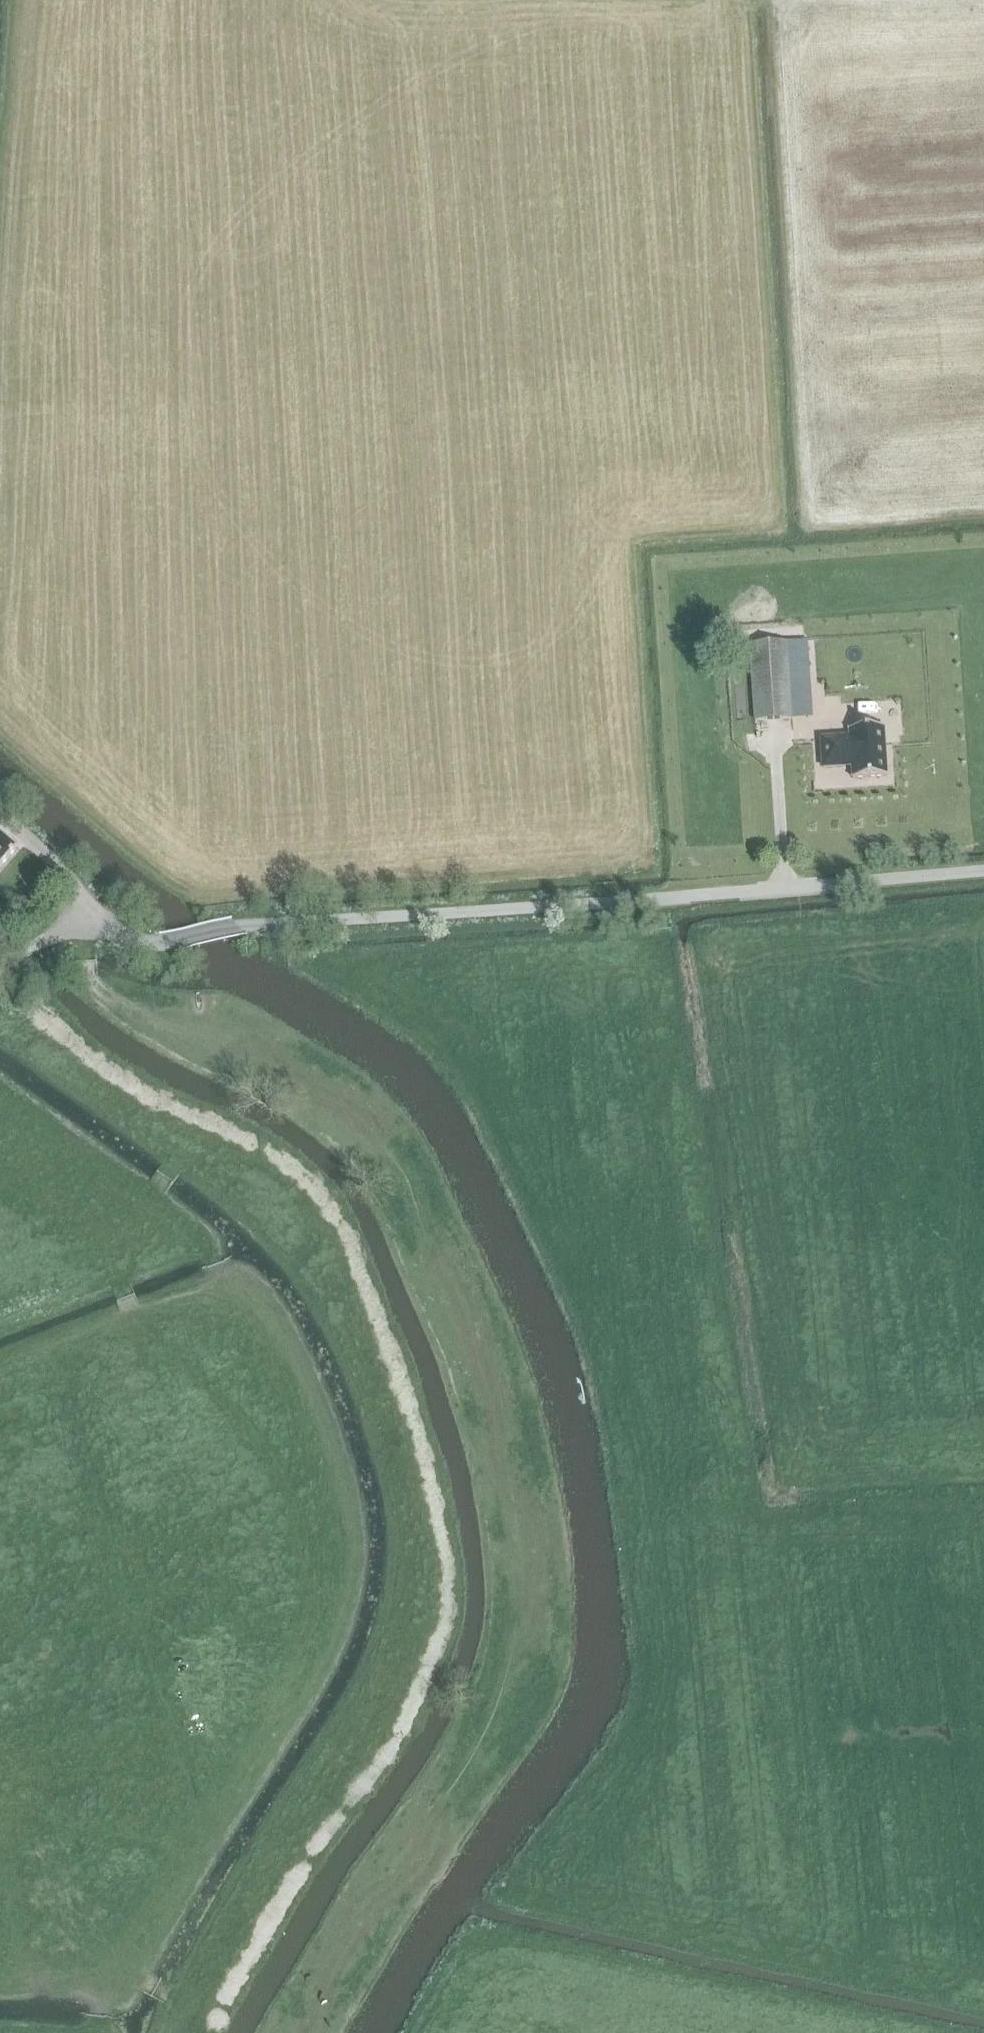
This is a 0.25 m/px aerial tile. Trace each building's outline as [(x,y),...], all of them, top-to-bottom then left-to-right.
[(791,719),(786,642),(749,644),(754,722),(791,719)] [(851,737),(821,739),(822,768),(845,766),(845,764),(853,764),(854,777),(851,777),(852,779),(887,776),(887,775),(884,775),(881,729),(884,728),(883,727),(848,729),(848,731),(851,731),(851,737)] [(16,849),(0,836),(0,867),(16,849)]
